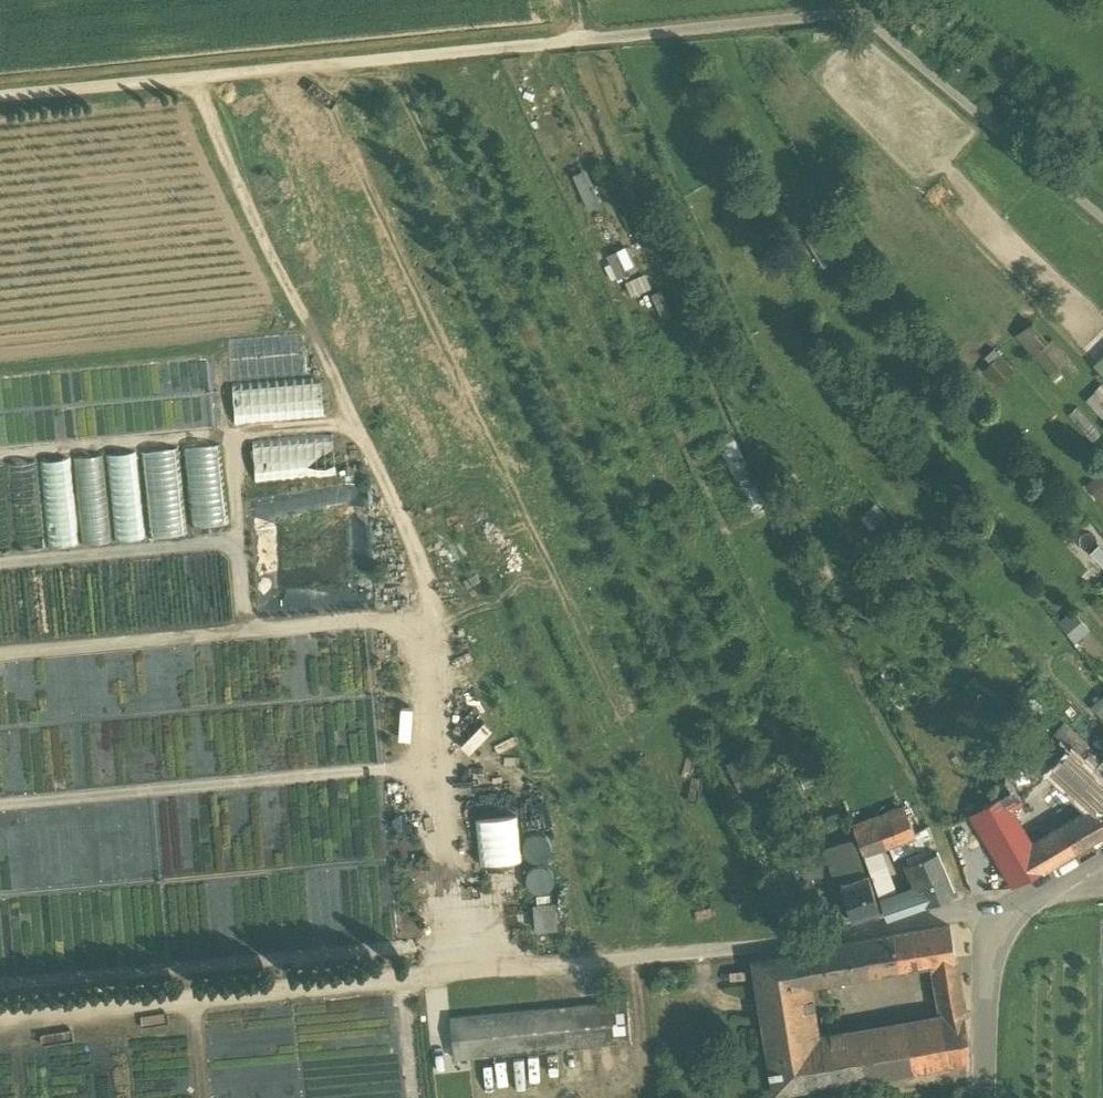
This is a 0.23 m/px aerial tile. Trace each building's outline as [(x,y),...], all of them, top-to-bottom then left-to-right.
[(584,167),(569,172),(581,207),(595,202),(584,167)] [(805,239),(820,263),(838,252),(823,228),(805,239)] [(604,253),(615,278),(637,269),(626,243),(604,253)] [(623,279),(628,294),(648,287),(643,272),(623,279)] [(1049,372),(1065,357),(1029,318),(1012,333),(1049,372)] [(982,365),(996,383),(1013,371),(999,352),(982,365)] [(229,421),(319,416),(317,377),(227,382),(229,421)] [(248,439),(250,479),(331,474),(328,434),(248,439)] [(184,444),(187,523),(221,522),(218,443),(184,444)] [(0,463),(0,550),(180,535),(173,447),(138,449),(138,450),(3,462),(3,463),(0,463)] [(1102,491),(1102,473),(1087,482),(1094,496),(1102,491)] [(1072,640),(1087,626),(1071,608),(1055,621),(1072,640)] [(1071,751),(1051,773),(1062,783),(1082,761),(1071,751)] [(1082,761),(1062,783),(1102,819),(1098,825),(1102,829),(1102,781),(1082,761)] [(1010,790),(999,797),(1004,805),(1017,800),(1010,790)] [(1004,805),(999,797),(971,814),(1014,886),(1088,842),(1075,822),(1030,849),(1004,805)] [(875,826),(855,834),(862,853),(914,834),(907,814),(901,817),(898,809),(872,818),(875,826)] [(471,816),(474,861),(541,857),(540,834),(515,836),(514,813),(471,816)] [(853,841),(826,849),(835,878),(845,875),(860,870),(862,869),(853,841)] [(933,841),(905,851),(910,862),(937,852),(933,841)] [(937,852),(910,862),(921,890),(928,905),(955,896),(937,852)] [(821,871),(815,853),(797,858),(805,882),(812,880),(827,875),(826,870),(821,871)] [(531,896),(552,882),(537,860),(517,874),(531,896)] [(882,864),(869,869),(882,903),(895,899),(882,864)] [(860,870),(845,875),(848,882),(862,878),(860,870)] [(848,882),(842,885),(853,920),(879,911),(868,876),(848,882)] [(805,882),(799,884),(806,905),(819,900),(812,880),(805,882)] [(921,890),(905,895),(910,910),(928,905),(921,890)] [(895,899),(882,903),(887,918),(910,910),(905,895),(895,899)] [(550,901),(528,902),(529,927),(551,926),(550,901)] [(839,907),(823,912),(827,928),(844,923),(839,907)] [(950,926),(876,938),(882,970),(935,961),(955,958),(950,926)] [(876,938),(799,951),(804,983),(882,970),(876,938)] [(799,951),(753,959),(774,1092),(968,1060),(969,1035),(965,1016),(945,1020),(813,1041),(804,983),(799,951)] [(955,958),(935,961),(945,1020),(965,1016),(955,958)] [(627,1001),(450,1018),(454,1057),(631,1040),(627,1001)]
